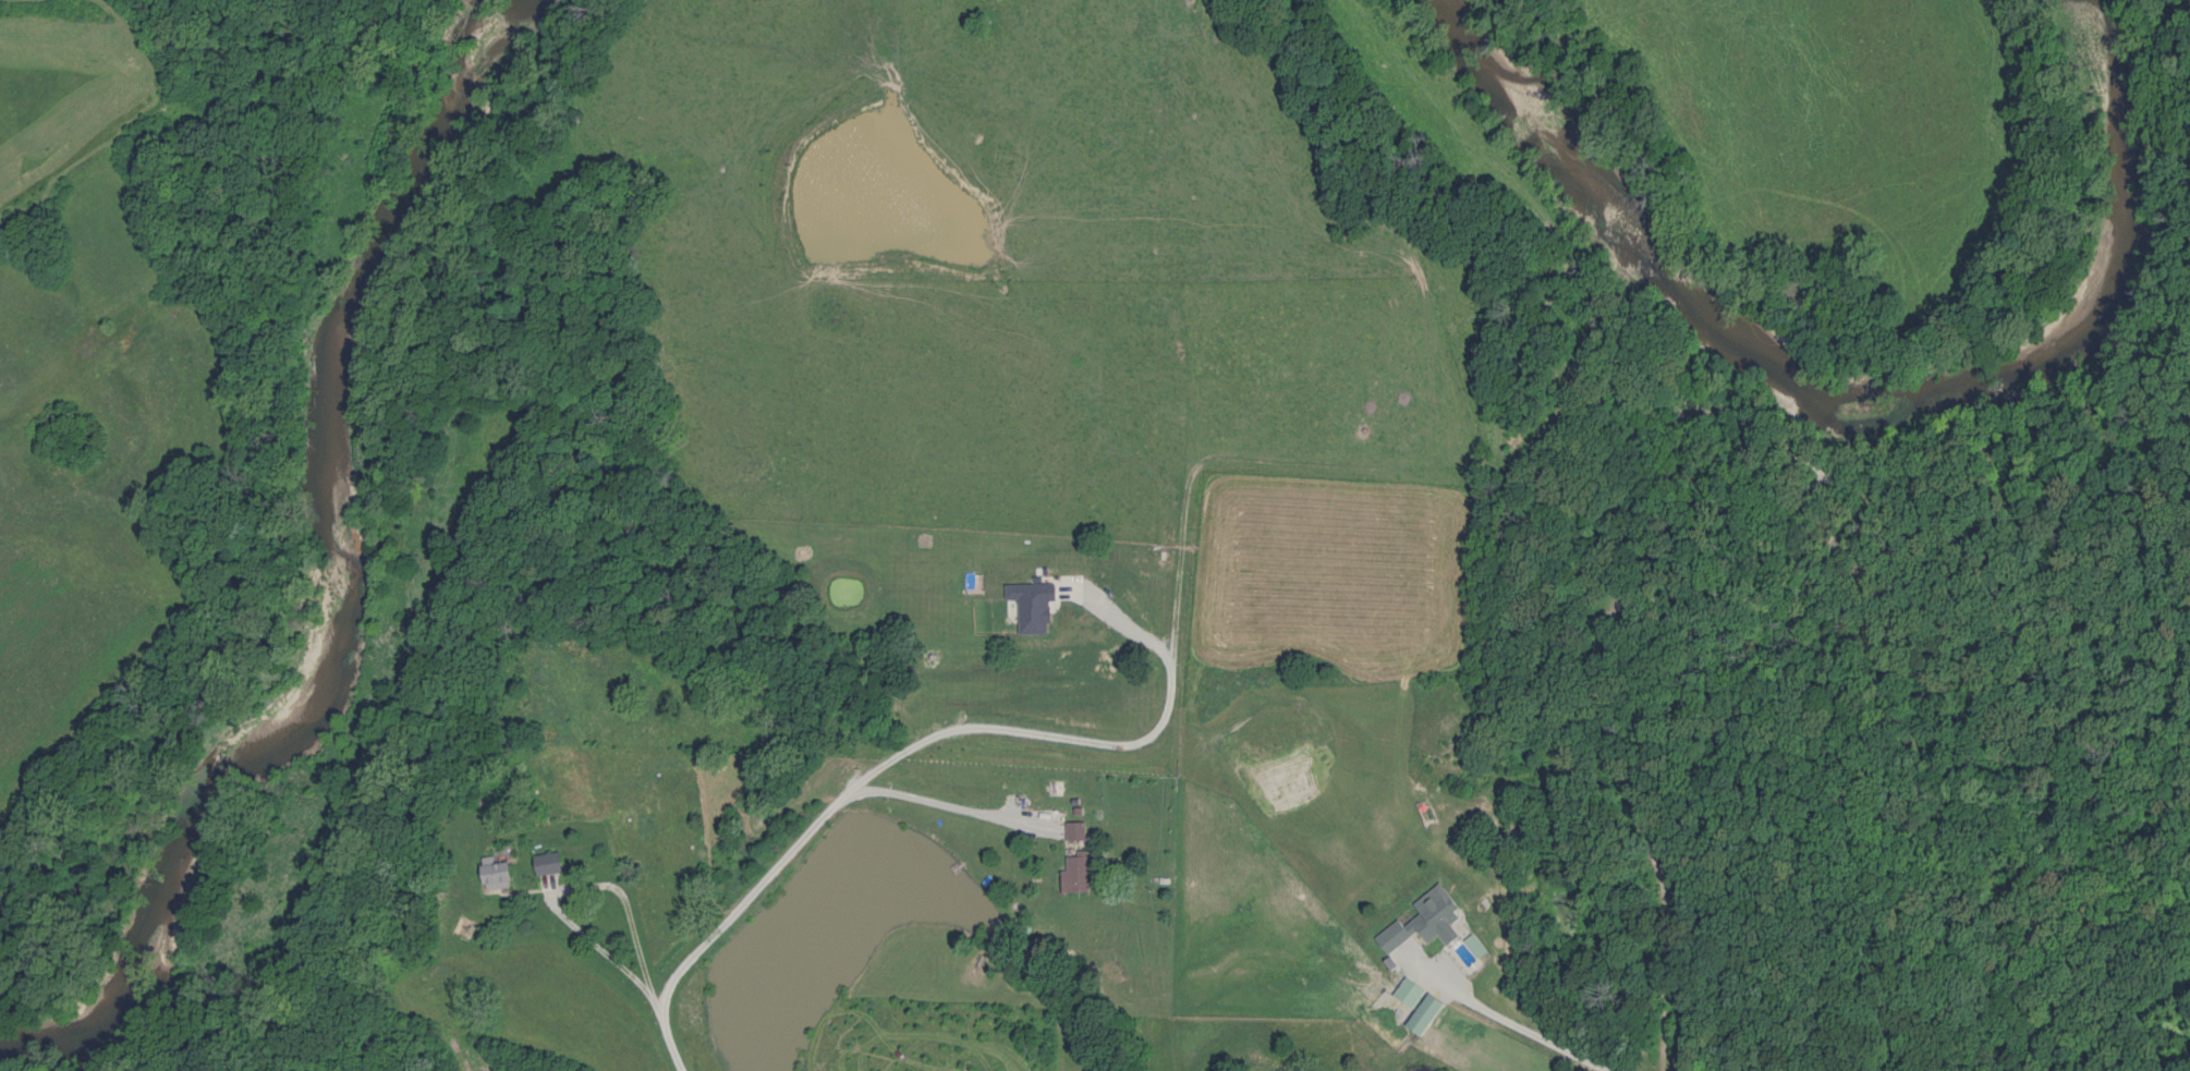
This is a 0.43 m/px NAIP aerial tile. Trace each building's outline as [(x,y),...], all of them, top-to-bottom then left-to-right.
[(1067,821),(1067,840),(1085,840),(1085,821),(1067,821)] [(535,856),(540,877),(565,871),(560,850),(535,856)] [(1089,892),(1089,851),(1064,851),(1065,892),(1089,892)] [(485,858),(485,886),(513,886),(513,861),(494,861),(494,858),(485,858)] [(1388,954),(1419,933),(1427,944),(1441,935),(1447,945),(1462,935),(1455,924),(1465,918),(1442,884),(1414,903),(1421,914),(1405,926),(1401,920),(1376,937),(1388,954)] [(1466,941),(1478,958),(1486,952),(1474,935),(1466,941)] [(1393,996),(1413,1011),(1427,991),(1407,976),(1393,996)] [(1423,1036),(1445,1002),(1429,992),(1407,1026),(1423,1036)]
